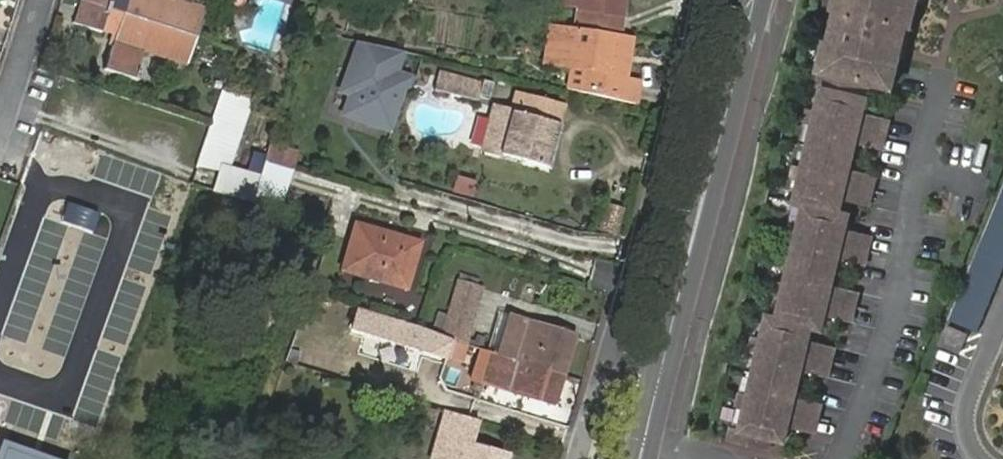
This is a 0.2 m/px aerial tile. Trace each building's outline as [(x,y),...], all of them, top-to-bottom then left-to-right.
[(87,0),(86,0),(79,23),(106,33),(108,28),(121,33),(109,70),(143,82),(146,71),(143,70),(149,53),(192,67),(202,38),(87,0)] [(202,38),(210,11),(177,0),(87,0),(202,38)] [(624,0),(562,0),(562,1),(623,9),(624,0)] [(832,39),(825,69),(893,85),(913,0),(841,0),(832,39)] [(561,23),(551,22),(546,60),(554,62),(561,23)] [(623,100),(634,34),(627,34),(561,23),(554,62),(587,67),(599,68),(595,93),(602,94),(623,100)] [(393,129),(412,76),(398,71),(405,50),(360,40),(343,89),(352,92),(348,103),(357,106),(354,115),(393,129)] [(587,67),(584,90),(595,93),(599,68),(587,67)] [(441,71),(436,90),(479,102),(484,83),(441,71)] [(637,102),(641,79),(627,77),(623,100),(637,102)] [(499,104),(486,147),(550,166),(562,124),(538,117),(544,93),(519,85),(512,108),(499,104)] [(340,115),(345,91),(334,88),(328,112),(340,115)] [(864,105),(812,93),(811,99),(821,102),(811,145),(800,143),(798,149),(797,155),(808,158),(803,180),(798,202),(787,199),(785,205),(796,208),(795,214),(805,216),(800,239),(795,260),(784,258),(781,270),(792,273),(787,295),(782,317),(771,314),(770,320),(759,318),(757,324),(768,327),(763,349),(751,398),(740,396),(739,402),(738,409),(748,412),(744,427),(734,424),(729,444),(768,453),(772,440),(784,443),(786,434),(792,430),(812,435),(816,420),(819,405),(798,401),(795,396),(797,387),(799,378),(805,375),(825,379),(829,365),(832,350),(812,345),(809,340),(811,330),(821,333),(823,323),(828,320),(849,325),(856,295),(835,291),(832,285),(834,276),(836,267),(841,264),(862,269),(866,254),(869,239),(848,235),(845,229),(847,220),(838,217),(840,208),(845,205),(865,210),(869,195),(873,180),(852,175),(848,170),(851,161),(853,152),(858,149),(879,154),(885,124),(865,119),(862,114),(864,105)] [(354,115),(357,106),(348,103),(345,112),(354,115)] [(295,168),(299,153),(271,145),(266,159),(295,168)] [(285,201),(295,168),(266,159),(261,173),(255,191),(261,193),(285,201)] [(951,323),(979,334),(1002,275),(1002,197),(951,323)] [(420,243),(354,223),(341,270),(407,290),(420,243)] [(463,275),(449,318),(469,325),(484,282),(463,275)] [(491,349),(493,349),(503,353),(516,315),(503,311),(491,349)] [(503,353),(567,373),(579,336),(516,315),(503,353)] [(949,325),(940,344),(962,354),(970,334),(949,325)] [(557,404),(567,373),(503,353),(493,349),(490,363),(483,360),(480,367),(487,369),(484,381),(557,404)] [(427,406),(421,425),(433,429),(439,410),(427,406)] [(447,409),(431,458),(434,458),(512,458),(513,454),(474,441),(481,420),(447,409)] [(2,448),(0,454),(0,458),(33,458),(2,448)]
